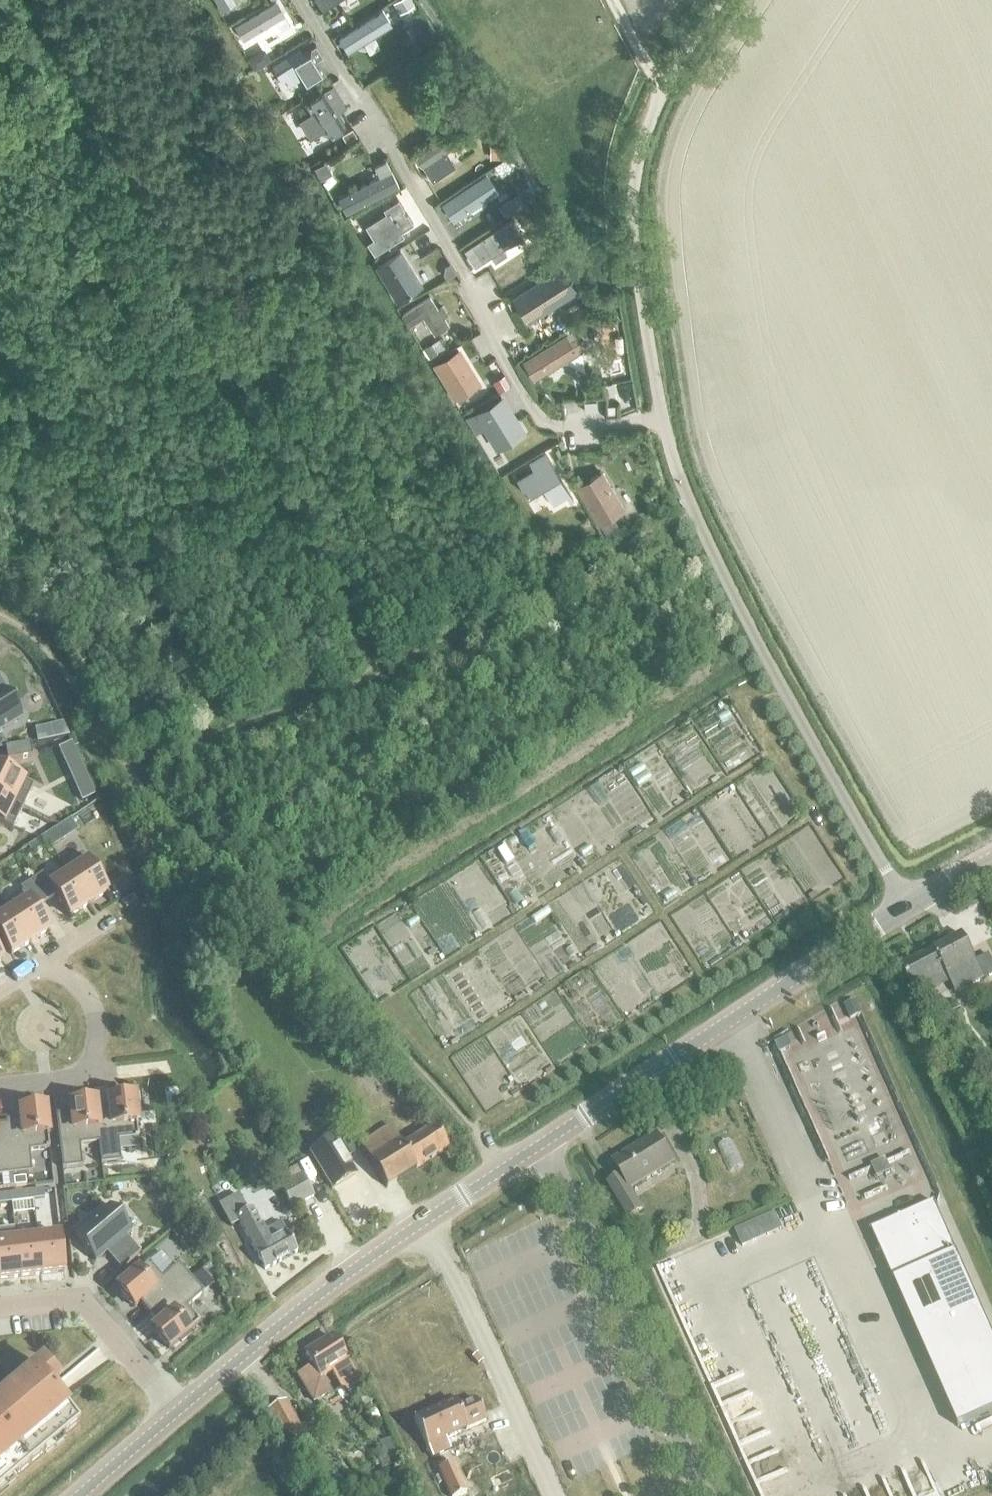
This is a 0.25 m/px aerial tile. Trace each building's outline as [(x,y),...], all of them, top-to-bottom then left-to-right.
[(225,8),(239,0),(220,0),(225,8)] [(393,0),(399,10),(413,2),(412,0),(393,0)] [(267,4),(233,25),(241,39),(275,19),(267,4)] [(339,37),(345,48),(383,22),(376,12),(339,37)] [(301,46),(274,63),(287,84),(303,74),(307,81),(326,70),(319,58),(323,55),(316,44),(312,47),(304,51),(301,46)] [(312,110),(300,117),(310,134),(322,127),(327,135),(346,124),(336,107),(333,104),(342,98),(333,83),(305,100),(312,110)] [(461,124),(415,154),(433,180),(456,165),(447,151),(469,136),(461,124)] [(501,141),(489,141),(489,158),(501,158),(501,141)] [(326,160),(316,165),(321,175),(331,170),(326,160)] [(486,172),(441,202),(453,221),(498,191),(486,172)] [(339,199),(345,213),(389,189),(381,176),(339,199)] [(511,196),(500,203),(507,213),(518,206),(511,196)] [(388,210),(367,223),(376,236),(369,240),(376,250),(406,232),(403,227),(415,220),(409,211),(407,212),(403,207),(405,206),(400,197),(385,206),(388,210)] [(470,244),(479,258),(515,235),(513,233),(509,222),(470,244)] [(401,249),(375,265),(396,300),(423,284),(401,249)] [(444,265),(443,272),(446,278),(457,272),(451,262),(444,265)] [(565,275),(519,303),(531,323),(578,296),(565,275)] [(430,295),(401,314),(409,325),(423,316),(434,333),(449,324),(430,295)] [(607,311),(604,313),(611,323),(613,322),(617,319),(619,318),(613,308),(610,309),(607,311)] [(574,329),(523,360),(534,379),(585,348),(574,329)] [(439,338),(425,347),(432,358),(446,350),(439,338)] [(459,347),(432,364),(453,399),(481,382),(459,347)] [(505,373),(495,379),(501,388),(511,382),(505,373)] [(480,408),(501,443),(513,437),(493,400),(480,408)] [(479,411),(467,418),(476,431),(487,424),(479,411)] [(513,452),(504,458),(510,466),(518,461),(513,452)] [(532,468),(516,478),(526,495),(542,486),(552,503),(565,495),(569,492),(545,452),(528,461),(532,468)] [(602,470),(575,486),(598,524),(625,508),(602,470)] [(615,515),(602,523),(609,534),(622,526),(615,515)] [(22,719),(0,681),(0,732),(22,719)] [(0,735),(0,749),(5,748),(9,747),(1,735),(0,735)] [(72,743),(58,749),(82,802),(95,796),(72,743)] [(9,747),(5,748),(7,761),(32,757),(30,744),(9,747)] [(22,808),(33,786),(0,771),(0,797),(22,808)] [(12,829),(22,808),(0,797),(0,824),(12,829)] [(69,820),(43,837),(44,838),(47,842),(47,843),(73,826),(69,820)] [(43,837),(28,846),(32,853),(47,843),(47,842),(44,838),(43,837)] [(82,854),(62,867),(64,871),(65,871),(88,905),(107,893),(82,854)] [(42,874),(31,881),(45,903),(55,896),(69,918),(88,905),(65,871),(64,871),(47,882),(42,874)] [(22,893),(3,905),(9,913),(10,912),(29,943),(48,931),(34,909),(45,903),(31,881),(20,889),(22,893)] [(0,919),(0,939),(10,955),(29,943),(10,912),(9,913),(0,919)] [(902,966),(914,989),(941,975),(943,979),(948,976),(956,992),(984,978),(976,961),(962,935),(902,966)] [(976,961),(984,978),(991,974),(991,962),(988,954),(976,961)] [(858,1005),(846,1010),(850,1019),(862,1014),(858,1005)] [(784,1037),(773,1042),(778,1053),(789,1048),(784,1037)] [(184,1098),(173,1099),(173,1110),(185,1109),(184,1098)] [(96,1111),(98,1144),(100,1165),(120,1162),(118,1141),(138,1139),(137,1124),(140,1124),(138,1112),(135,1112),(134,1099),(109,1101),(110,1109),(96,1111)] [(56,1115),(62,1170),(82,1167),(79,1146),(98,1144),(96,1111),(95,1103),(70,1106),(71,1114),(56,1115)] [(6,1125),(12,1175),(31,1173),(29,1152),(49,1149),(44,1109),(20,1112),(21,1120),(5,1121),(5,1125),(6,1125)] [(12,1175),(6,1125),(5,1125),(0,1125),(0,1177),(12,1175)] [(359,1145),(386,1187),(447,1148),(433,1126),(402,1146),(389,1126),(359,1145)] [(641,1210),(629,1189),(673,1162),(656,1135),(612,1162),(620,1176),(606,1184),(626,1219),(641,1210)] [(332,1138),(308,1153),(331,1190),(355,1176),(332,1138)] [(884,1160),(870,1166),(875,1178),(889,1172),(884,1160)] [(297,1167),(276,1177),(280,1186),(302,1176),(297,1167)] [(280,1186),(290,1207),(312,1197),(302,1176),(280,1186)] [(43,1191),(31,1192),(32,1200),(44,1199),(43,1191)] [(22,1193),(10,1195),(11,1203),(23,1201),(22,1193)] [(0,1196),(0,1204),(11,1203),(10,1195),(0,1196)] [(279,1222),(262,1231),(250,1209),(247,1211),(238,1195),(218,1206),(230,1228),(238,1223),(264,1270),(296,1253),(285,1234),(279,1222)] [(934,1203),(871,1231),(893,1283),(956,1255),(934,1203)] [(109,1206),(73,1237),(95,1262),(106,1253),(107,1252),(112,1258),(110,1259),(120,1270),(140,1254),(125,1236),(131,1232),(109,1206)] [(37,1234),(36,1235),(41,1275),(63,1272),(59,1236),(38,1239),(37,1234)] [(36,1235),(15,1237),(20,1278),(41,1275),(36,1235)] [(190,1235),(180,1243),(188,1252),(197,1244),(190,1235)] [(20,1278),(15,1237),(0,1238),(0,1280),(20,1278)] [(956,1255),(893,1283),(929,1363),(991,1335),(956,1255)] [(148,1263),(117,1289),(133,1308),(139,1303),(149,1314),(190,1280),(178,1265),(161,1279),(148,1263)] [(158,1326),(152,1331),(168,1350),(179,1341),(181,1343),(190,1335),(188,1333),(199,1324),(186,1308),(203,1294),(200,1291),(211,1282),(201,1270),(190,1280),(149,1314),(158,1326)] [(929,1363),(957,1427),(991,1412),(991,1336),(991,1335),(929,1363)] [(304,1355),(311,1367),(297,1375),(314,1404),(331,1393),(321,1377),(330,1372),(340,1389),(356,1379),(331,1338),(304,1355)] [(74,1429),(78,1426),(50,1392),(57,1386),(41,1367),(0,1402),(0,1491),(74,1429)] [(358,1398),(363,1407),(371,1401),(366,1393),(358,1398)] [(264,1411),(281,1441),(300,1430),(284,1400),(264,1411)] [(453,1401),(413,1419),(426,1448),(428,1448),(432,1459),(449,1451),(444,1440),(485,1422),(475,1400),(457,1408),(453,1401)] [(285,1453),(290,1463),(297,1459),(292,1449),(285,1453)] [(394,1454),(377,1459),(381,1471),(398,1465),(394,1454)]
